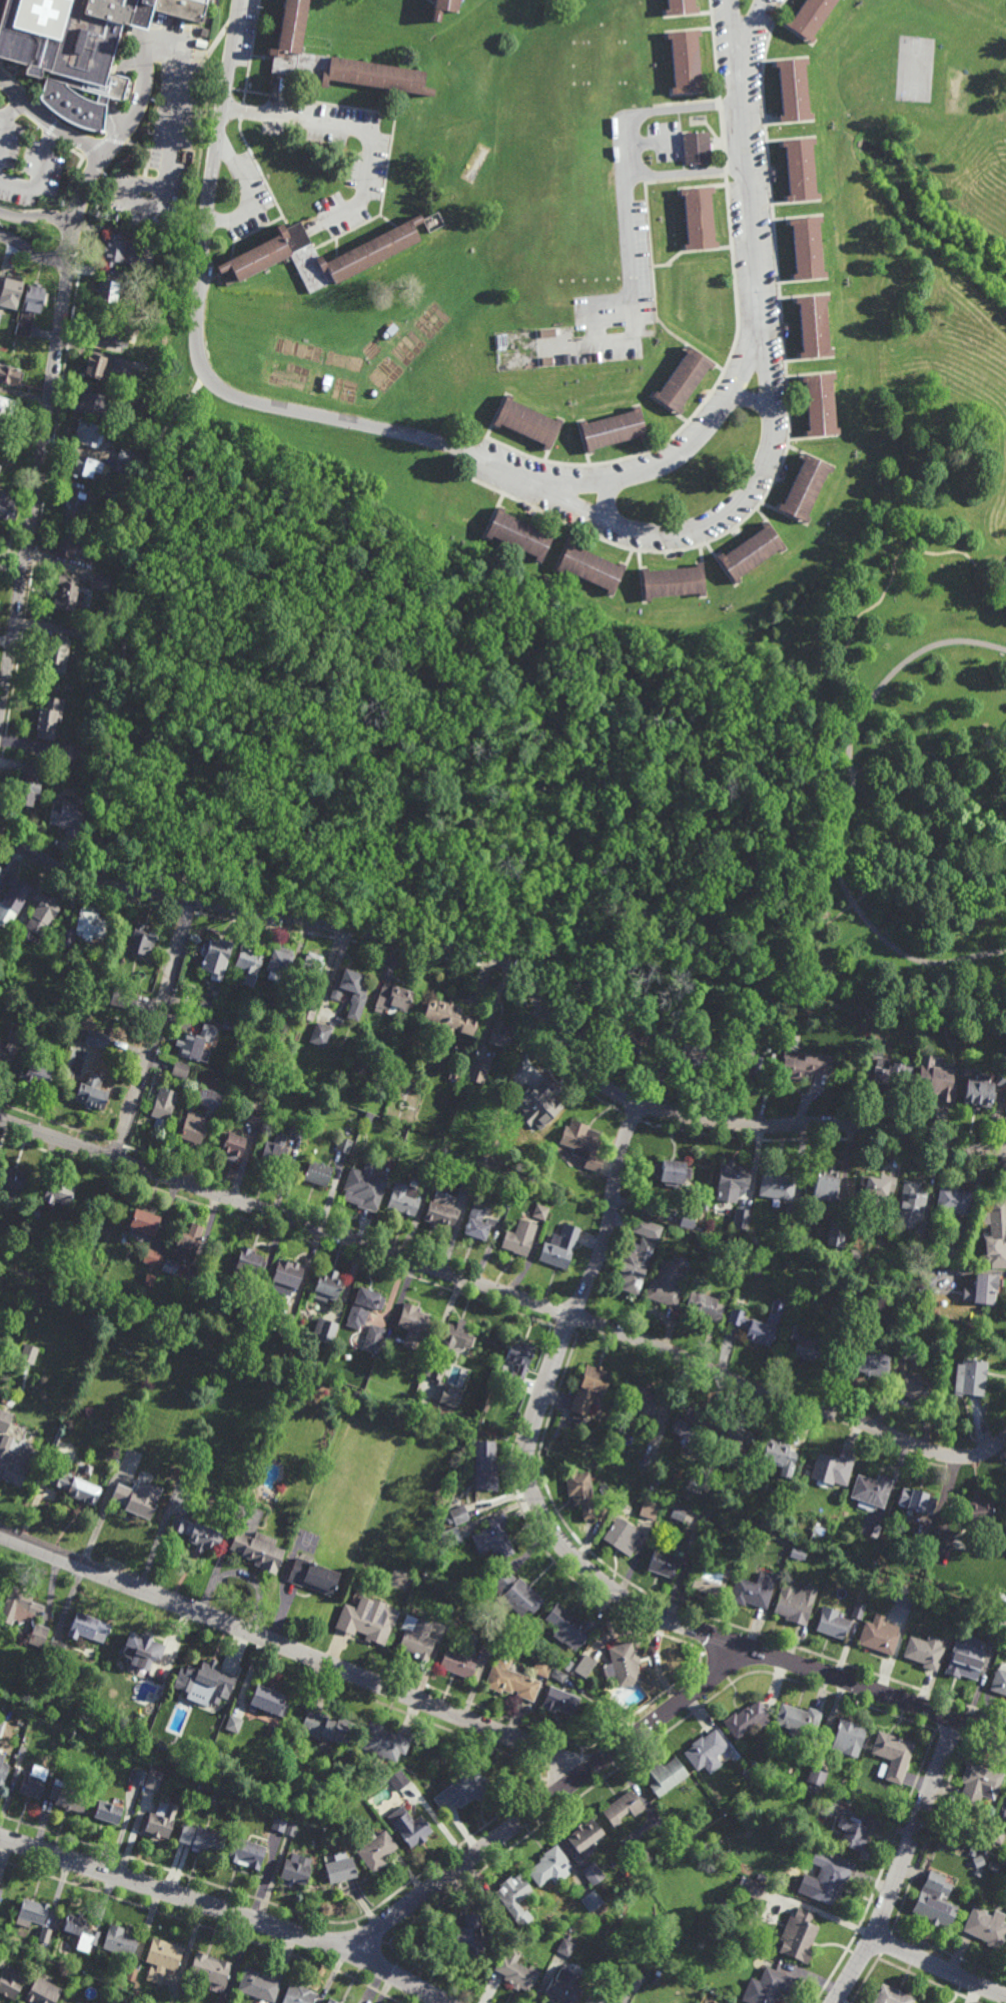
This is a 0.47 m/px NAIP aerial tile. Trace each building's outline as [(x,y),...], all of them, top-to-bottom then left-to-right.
[(44,74),(0,61),(0,0),(206,0),(200,23),(152,12),(148,30),(140,29),(127,26),(119,24),(102,87),(45,71),(44,74)] [(279,48),(287,0),(311,0),(302,53),(428,73),(426,86),(437,88),(435,98),(330,81),(329,89),(322,88),(323,82),(318,81),(291,77),(281,75),(273,74),(276,61),(276,56),(269,55),(271,47),(279,48)] [(442,24),(445,11),(459,14),(461,0),(439,0),(438,5),(436,23),(442,24)] [(668,10),(668,0),(692,0),(692,8),(699,8),(699,14),(664,16),(664,10),(668,10)] [(793,22),(808,0),(836,0),(811,36),(816,39),(813,44),(786,25),(790,19),(793,22)] [(667,33),(699,31),(699,36),(696,36),(698,85),(708,85),(709,94),(672,96),(671,88),(676,88),(673,37),(667,37),(667,33)] [(774,60),(810,57),(810,65),(805,66),(809,115),(814,115),(814,121),(779,123),(779,117),(783,116),(779,67),(775,67),(774,60)] [(681,135),(706,133),(707,165),(683,166),(681,135)] [(781,141),(816,139),(816,145),(811,145),(815,193),(822,193),(820,201),(787,203),(786,197),(790,197),(787,146),(781,147),(781,141)] [(680,191),(715,188),(716,196),(710,196),(714,243),(719,242),(720,249),(685,252),(684,244),(689,243),(685,195),(680,196),(680,191)] [(217,268),(229,262),(283,235),(279,227),(285,225),(287,231),(291,229),(300,224),(305,234),(313,250),(317,259),(324,255),(327,261),(336,257),(396,227),(422,214),(426,222),(415,227),(421,239),(309,295),(290,257),(227,289),(217,268)] [(788,220),(823,217),(824,223),(819,224),(824,274),(828,274),(829,279),(795,282),(794,275),(798,275),(794,226),(789,227),(788,220)] [(121,241),(126,241),(125,245),(141,247),(139,264),(114,261),(114,266),(103,265),(104,259),(103,259),(106,238),(107,238),(108,232),(122,234),(121,241)] [(16,307),(0,303),(0,299),(5,277),(7,277),(8,273),(23,277),(22,281),(24,282),(19,301),(17,300),(16,307)] [(111,280),(120,282),(116,302),(107,301),(106,308),(96,306),(97,300),(96,300),(100,279),(101,279),(102,273),(112,275),(111,280)] [(41,286),(46,287),(45,292),(49,293),(46,305),(42,304),(41,313),(35,311),(30,337),(13,334),(17,318),(20,319),(27,283),(33,284),(33,283),(41,284),(41,286)] [(797,299),(829,296),(830,302),(826,302),(830,352),(834,351),(834,356),(801,360),(801,353),(804,354),(801,305),(797,305),(797,299)] [(127,347),(99,340),(101,333),(99,333),(103,318),(126,323),(123,337),(129,338),(127,347)] [(689,348),(717,366),(713,372),(708,368),(680,409),(686,413),(684,416),(655,397),(657,394),(661,397),(690,355),(685,352),(689,348)] [(102,380),(84,375),(86,365),(85,365),(89,352),(108,358),(102,380)] [(18,387),(0,382),(0,363),(23,370),(18,387)] [(126,386),(117,384),(121,371),(129,374),(126,386)] [(800,375),(801,385),(806,384),(810,432),(806,432),(807,439),(843,436),(842,428),(838,429),(834,381),(839,380),(838,372),(800,375)] [(105,411),(108,412),(106,417),(103,416),(103,418),(73,410),(75,401),(80,402),(83,391),(108,397),(105,411)] [(508,394),(494,423),(501,427),(504,422),(550,442),(545,451),(552,455),(564,422),(558,418),(556,422),(511,403),(514,397),(508,394)] [(2,422),(0,422),(0,396),(15,400),(11,416),(4,414),(2,422)] [(579,422),(588,456),(596,454),(595,449),(639,438),(641,443),(649,441),(640,407),(633,408),(635,414),(588,426),(586,420),(579,422)] [(95,448),(76,442),(78,435),(76,434),(80,420),(101,426),(95,448)] [(132,464),(117,459),(120,449),(135,453),(132,464)] [(100,461),(97,471),(99,472),(97,480),(82,476),(81,478),(69,474),(71,467),(69,467),(71,460),(73,460),(75,454),(100,461)] [(807,455),(836,469),(834,475),(830,473),(809,518),(814,520),(811,524),(780,510),(782,504),(787,506),(807,462),(804,461),(807,455)] [(129,474),(115,470),(117,460),(132,464),(129,474)] [(80,527),(62,522),(71,487),(89,492),(80,527)] [(16,523),(0,518),(0,498),(1,498),(2,495),(10,497),(9,500),(17,503),(15,508),(20,510),(16,523)] [(500,505),(508,508),(506,514),(549,534),(551,530),(556,533),(542,564),(536,561),(538,556),(492,535),(490,540),(486,536),(500,505)] [(719,556),(737,585),(743,581),(740,578),(779,551),(782,554),(789,549),(769,522),(764,526),(765,529),(726,556),(724,553),(719,556)] [(92,550),(87,549),(85,558),(59,553),(64,530),(95,537),(92,550)] [(570,540),(577,543),(575,546),(619,566),(620,564),(626,566),(612,597),(608,595),(610,590),(563,569),(561,572),(557,570),(570,540)] [(642,568),(645,602),(652,601),(652,597),(701,593),(701,596),(706,595),(704,564),(698,564),(698,568),(650,572),(649,568),(642,568)] [(107,589),(89,586),(93,569),(110,573),(107,589)] [(82,605),(76,604),(75,609),(54,606),(56,596),(60,597),(62,583),(57,583),(58,572),(80,574),(78,590),(84,591),(82,605)] [(97,639),(84,639),(84,625),(97,625),(97,639)] [(65,672),(54,670),(55,661),(48,660),(52,633),(71,637),(65,672)] [(58,709),(64,710),(62,722),(57,721),(54,739),(37,737),(39,727),(37,727),(41,705),(47,706),(48,700),(59,702),(58,709)] [(71,762),(59,760),(60,751),(72,753),(71,762)] [(41,775),(39,775),(37,790),(41,791),(40,799),(35,798),(34,805),(17,802),(21,779),(31,780),(31,775),(25,774),(28,760),(43,763),(41,775)] [(74,802),(83,804),(79,836),(65,834),(66,828),(58,826),(58,824),(50,823),(53,799),(63,801),(65,794),(75,795),(74,802)] [(2,933),(0,932),(0,904),(11,886),(6,883),(12,873),(35,887),(19,913),(18,913),(8,929),(6,927),(2,933)] [(51,896),(53,894),(59,898),(57,901),(63,904),(50,926),(49,926),(43,938),(36,933),(31,941),(23,935),(27,928),(25,927),(37,907),(32,904),(40,890),(51,896)] [(104,939),(93,936),(92,940),(81,938),(83,931),(75,930),(80,905),(97,908),(96,912),(98,912),(98,916),(108,918),(104,939)] [(150,957),(127,950),(136,922),(151,926),(150,929),(156,932),(154,937),(157,938),(150,957)] [(73,945),(62,945),(63,930),(74,931),(73,945)] [(223,944),(224,940),(233,943),(222,981),(210,977),(212,972),(201,969),(210,940),(223,944)] [(254,988),(243,984),(246,974),(235,971),(236,967),(234,966),(242,942),(252,946),(251,949),(259,951),(258,954),(264,956),(254,988)] [(287,976),(285,975),(280,989),(272,986),(274,981),(267,978),(270,970),(266,968),(274,949),(294,957),(287,976)] [(71,969),(59,967),(61,953),(73,955),(71,969)] [(322,961),(326,962),(320,979),(317,989),(304,984),(307,976),(299,973),(306,955),(314,958),(315,954),(323,957),(322,961)] [(362,984),(369,986),(365,996),(368,997),(359,1022),(346,1017),(351,1003),(349,1002),(353,993),(342,989),(338,1002),(328,998),(337,974),(342,976),(345,968),(365,975),(362,984)] [(412,992),(406,1013),(396,1010),(395,1015),(388,1014),(391,1005),(385,1003),(383,1010),(382,1010),(381,1013),(374,1011),(382,983),(412,992)] [(135,1010),(110,1005),(114,988),(139,993),(135,1010)] [(280,1016),(263,1010),(268,996),(285,1002),(280,1016)] [(213,1015),(198,1010),(202,997),(217,1002),(213,1015)] [(454,1002),(453,1005),(461,1007),(458,1017),(462,1019),(463,1015),(479,1020),(473,1037),(457,1032),(459,1028),(455,1027),(452,1036),(442,1033),(443,1031),(428,1026),(430,1021),(422,1018),(428,998),(447,1004),(449,1000),(454,1002)] [(312,1022),(299,1017),(304,1004),(317,1008),(312,1022)] [(243,1021),(235,1018),(237,1012),(245,1015),(243,1021)] [(233,1030),(223,1027),(225,1019),(235,1021),(233,1030)] [(506,1049),(487,1042),(495,1019),(506,1023),(504,1027),(513,1030),(506,1049)] [(242,1029),(236,1027),(238,1021),(244,1023),(242,1029)] [(333,1029),(324,1049),(308,1042),(317,1022),(333,1029)] [(215,1037),(212,1044),(205,1042),(199,1061),(178,1055),(180,1047),(176,1046),(178,1039),(182,1040),(185,1032),(199,1037),(203,1023),(218,1027),(215,1037)] [(22,1043),(8,1039),(13,1024),(26,1029),(22,1043)] [(105,1050),(82,1042),(87,1029),(110,1037),(105,1050)] [(37,1050),(24,1045),(28,1031),(42,1036),(37,1050)] [(882,1057),(867,1055),(869,1037),(885,1040),(882,1057)] [(711,1067),(701,1065),(700,1072),(671,1067),(674,1049),(682,1050),(683,1044),(714,1050),(711,1067)] [(754,1057),(761,1058),(761,1063),(765,1064),(767,1052),(778,1054),(776,1072),(760,1070),(759,1077),(740,1075),(741,1072),(732,1071),(734,1054),(745,1055),(746,1049),(754,1050),(754,1057)] [(817,1058),(817,1056),(833,1058),(830,1075),(804,1071),(802,1080),(780,1077),(784,1050),(806,1053),(806,1056),(817,1058)] [(934,1067),(956,1070),(953,1085),(957,1085),(954,1103),(939,1101),(939,1102),(925,1100),(925,1098),(916,1097),(921,1065),(922,1066),(923,1056),(936,1057),(934,1067)] [(48,1089),(38,1086),(37,1088),(31,1087),(32,1084),(18,1080),(22,1068),(25,1069),(26,1063),(43,1068),(46,1057),(57,1060),(48,1089)] [(482,1085),(467,1080),(474,1060),(489,1066),(482,1085)] [(187,1080),(171,1075),(175,1061),(191,1065),(187,1080)] [(912,1086),(901,1085),(900,1092),(878,1089),(879,1087),(872,1086),(875,1068),(889,1070),(889,1066),(893,1067),(894,1063),(915,1066),(912,1086)] [(357,1075),(353,1069),(360,1065),(364,1071),(357,1075)] [(530,1067),(532,1065),(539,1073),(538,1074),(541,1077),(539,1078),(542,1081),(544,1079),(564,1101),(549,1115),(543,1109),(537,1115),(525,1102),(531,1097),(528,1093),(533,1089),(529,1084),(528,1085),(518,1075),(529,1065),(530,1067)] [(459,1082),(448,1079),(452,1067),(463,1070),(459,1082)] [(999,1071),(1005,1072),(1005,1087),(997,1085),(999,1071)] [(98,1087),(110,1091),(104,1112),(91,1108),(91,1111),(84,1109),(85,1106),(74,1103),(80,1082),(85,1084),(88,1073),(101,1077),(98,1087)] [(990,1083),(997,1084),(992,1109),(982,1107),(981,1111),(973,1109),(973,1106),(965,1104),(969,1079),(977,1081),(978,1074),(991,1076),(990,1083)] [(299,1087),(291,1083),(294,1078),(302,1081),(299,1087)] [(169,1123),(150,1116),(160,1087),(179,1094),(169,1123)] [(219,1111),(209,1107),(208,1110),(205,1108),(206,1107),(195,1103),(200,1088),(224,1096),(219,1111)] [(259,1126),(245,1121),(250,1106),(265,1111),(259,1126)] [(204,1126),(206,1127),(200,1146),(179,1139),(180,1137),(175,1135),(180,1122),(185,1123),(189,1111),(208,1117),(204,1126)] [(588,1129),(602,1134),(595,1154),(604,1157),(599,1173),(583,1168),(586,1159),(571,1154),(573,1148),(559,1144),(564,1126),(568,1128),(570,1120),(588,1126),(588,1129)] [(304,1141),(288,1135),(293,1121),(309,1127),(304,1141)] [(247,1140),(241,1159),(239,1158),(237,1164),(222,1158),(224,1153),(221,1152),(222,1149),(216,1147),(220,1136),(225,1138),(227,1132),(247,1140)] [(349,1155),(335,1151),(338,1137),(352,1141),(349,1155)] [(283,1169),(278,1167),(276,1171),(258,1165),(266,1142),(289,1149),(283,1169)] [(691,1181),(685,1180),(684,1186),(681,1185),(681,1187),(678,1187),(676,1189),(674,1188),(672,1187),(664,1186),(664,1183),(660,1183),(660,1178),(653,1177),(655,1159),(663,1159),(662,1161),(686,1164),(686,1168),(692,1169),(691,1181)] [(735,1166),(744,1168),(744,1171),(751,1172),(748,1190),(738,1189),(736,1205),(717,1202),(720,1186),(717,1186),(721,1164),(727,1165),(728,1160),(735,1161),(735,1166)] [(333,1169),(327,1188),(303,1180),(305,1175),(299,1173),(302,1167),(307,1168),(309,1161),(333,1169)] [(373,1175),(387,1180),(376,1213),(361,1208),(362,1207),(342,1200),(345,1191),(343,1190),(350,1168),(362,1172),(365,1163),(376,1167),(373,1175)] [(433,1182),(419,1177),(423,1163),(437,1168),(433,1182)] [(29,1195),(0,1185),(7,1166),(30,1174),(26,1187),(31,1189),(29,1195)] [(794,1201),(759,1196),(763,1166),(777,1168),(776,1176),(797,1179),(794,1201)] [(835,1172),(842,1173),(836,1205),(813,1201),(818,1169),(825,1170),(826,1166),(835,1167),(835,1172)] [(473,1197),(458,1191),(465,1173),(479,1178),(473,1197)] [(897,1179),(895,1193),(889,1193),(888,1201),(865,1197),(867,1188),(861,1187),(862,1177),(881,1181),(882,1177),(897,1179)] [(414,1217),(386,1208),(395,1181),(418,1189),(415,1197),(420,1199),(414,1217)] [(923,1224),(917,1223),(916,1231),(900,1228),(901,1220),(898,1219),(904,1181),(922,1184),(921,1190),(929,1191),(923,1224)] [(67,1212),(45,1204),(52,1183),(74,1190),(67,1212)] [(974,1194),(970,1217),(962,1215),(961,1222),(951,1220),(952,1213),(937,1211),(941,1188),(974,1194)] [(453,1208),(459,1211),(453,1229),(445,1226),(445,1228),(437,1226),(436,1229),(429,1226),(430,1223),(423,1220),(430,1200),(433,1201),(436,1191),(456,1198),(453,1208)] [(508,1209),(496,1205),(501,1191),(513,1196),(508,1209)] [(1002,1196),(1005,1196),(1005,1256),(992,1257),(991,1241),(993,1241),(992,1228),(983,1229),(982,1214),(991,1213),(990,1200),(1002,1200),(1002,1196)] [(709,1211),(702,1210),(704,1200),(711,1202),(709,1211)] [(41,1207),(31,1203),(27,1215),(37,1219),(41,1207)] [(485,1223),(488,1214),(498,1218),(495,1227),(490,1226),(485,1242),(477,1240),(470,1238),(470,1237),(463,1235),(469,1219),(468,1219),(473,1203),(486,1207),(481,1222),(485,1223)] [(545,1221),(532,1216),(536,1204),(549,1208),(545,1221)] [(159,1213),(157,1218),(161,1220),(154,1240),(152,1239),(150,1245),(142,1243),(141,1244),(134,1242),(134,1240),(127,1238),(130,1230),(129,1230),(135,1211),(137,1211),(139,1206),(159,1213)] [(748,1232),(732,1229),(735,1209),(752,1212),(748,1232)] [(802,1214),(799,1228),(785,1225),(787,1211),(802,1214)] [(695,1229),(679,1226),(681,1213),(698,1216),(695,1229)] [(658,1242),(631,1232),(637,1218),(663,1228),(658,1242)] [(526,1258),(500,1249),(506,1231),(514,1234),(519,1219),(537,1225),(526,1258)] [(844,1250),(828,1247),(832,1220),(849,1223),(844,1250)] [(199,1244),(202,1245),(193,1266),(171,1258),(180,1235),(183,1236),(188,1223),(204,1230),(199,1244)] [(566,1271),(538,1261),(544,1242),(558,1247),(562,1238),(559,1237),(563,1223),(580,1229),(566,1271)] [(638,1296),(621,1291),(623,1286),(615,1283),(625,1251),(628,1252),(631,1242),(640,1245),(642,1239),(656,1244),(638,1296)] [(926,1257),(912,1254),(914,1241),(928,1243),(926,1257)] [(957,1265),(944,1261),(948,1247),(961,1251),(957,1265)] [(264,1272),(259,1270),(253,1286),(232,1279),(243,1248),(256,1252),(255,1255),(263,1258),(261,1262),(267,1263),(264,1272)] [(157,1268),(142,1263),(147,1251),(162,1256),(157,1268)] [(175,1278),(161,1272),(166,1260),(180,1265),(175,1278)] [(298,1291),(272,1283),(279,1260),(298,1266),(298,1267),(304,1270),(298,1291)] [(678,1287),(684,1289),(677,1309),(644,1299),(651,1278),(657,1280),(663,1262),(684,1269),(678,1287)] [(336,1280),(344,1283),(338,1300),(337,1300),(336,1302),(328,1299),(327,1303),(312,1298),(320,1274),(327,1276),(328,1270),(338,1274),(336,1280)] [(1000,1293),(999,1293),(999,1297),(997,1297),(996,1308),(982,1307),(982,1313),(977,1312),(977,1305),(975,1305),(975,1303),(964,1302),(964,1290),(976,1291),(977,1275),(1001,1277),(1000,1293)] [(151,1290),(143,1287),(147,1276),(155,1279),(151,1290)] [(936,1295),(921,1293),(923,1276),(938,1278),(936,1295)] [(381,1311),(376,1309),(375,1311),(368,1309),(368,1311),(358,1308),(359,1305),(354,1304),(360,1288),(381,1295),(381,1297),(386,1298),(381,1311)] [(719,1324),(705,1319),(704,1321),(691,1316),(692,1315),(685,1312),(692,1292),(720,1302),(719,1305),(725,1307),(719,1324)] [(251,1321),(239,1316),(244,1302),(256,1306),(251,1321)] [(418,1351),(404,1347),(409,1329),(397,1326),(404,1302),(417,1306),(416,1311),(429,1315),(418,1351)] [(750,1326),(752,1321),(776,1330),(769,1350),(744,1341),(747,1334),(739,1331),(740,1329),(727,1324),(732,1309),(746,1314),(742,1323),(750,1326)] [(290,1329),(276,1325),(280,1312),(294,1317),(290,1329)] [(338,1324),(318,1318),(311,1339),(331,1345),(338,1324)] [(463,1329),(468,1331),(467,1333),(473,1335),(469,1349),(462,1346),(461,1349),(453,1346),(442,1381),(431,1378),(437,1361),(441,1363),(445,1354),(438,1352),(447,1323),(456,1326),(458,1319),(465,1321),(463,1329)] [(378,1354),(361,1348),(369,1324),(386,1329),(378,1354)] [(799,1340),(800,1337),(822,1345),(819,1352),(818,1352),(815,1361),(794,1353),(797,1343),(785,1338),(789,1326),(799,1330),(795,1339),(799,1340)] [(33,1364),(19,1358),(29,1331),(43,1337),(33,1364)] [(154,1344),(142,1339),(145,1331),(157,1336),(154,1344)] [(521,1384),(509,1381),(512,1371),(516,1373),(518,1365),(505,1361),(512,1340),(534,1347),(521,1384)] [(876,1355),(878,1350),(891,1354),(888,1363),(891,1364),(886,1380),(877,1377),(878,1375),(869,1372),(869,1371),(866,1370),(866,1372),(855,1368),(858,1361),(848,1358),(852,1346),(876,1355)] [(907,1358),(899,1354),(903,1346),(911,1350),(907,1358)] [(230,1366),(215,1362),(219,1349),(233,1354),(230,1366)] [(918,1362),(908,1358),(911,1349),(921,1353),(918,1362)] [(979,1358),(979,1357),(982,1357),(982,1359),(988,1359),(984,1394),(964,1392),(964,1394),(955,1393),(958,1361),(963,1362),(964,1356),(979,1358)] [(595,1367),(596,1364),(603,1366),(602,1369),(611,1372),(603,1394),(595,1391),(586,1415),(570,1410),(586,1364),(595,1367)] [(929,1404),(903,1393),(904,1391),(894,1386),(902,1368),(937,1383),(929,1404)] [(663,1423),(655,1421),(656,1417),(627,1408),(634,1384),(646,1388),(646,1391),(671,1398),(663,1423)] [(438,1402),(456,1408),(462,1392),(443,1386),(438,1402)] [(7,1403),(2,1401),(5,1394),(10,1396),(7,1403)] [(702,1443),(701,1443),(700,1446),(692,1443),(694,1440),(672,1431),(677,1418),(682,1420),(689,1405),(704,1411),(702,1415),(712,1420),(702,1443)] [(6,1432),(0,1429),(0,1408),(14,1414),(6,1432)] [(741,1457),(732,1454),(730,1461),(721,1458),(724,1450),(722,1449),(727,1437),(724,1436),(729,1422),(751,1430),(741,1457)] [(2,1477),(0,1476),(0,1443),(4,1432),(15,1437),(10,1449),(16,1451),(18,1448),(24,1450),(26,1445),(36,1449),(22,1486),(1,1478),(2,1477)] [(775,1439),(775,1438),(782,1440),(782,1441),(790,1443),(788,1448),(797,1450),(789,1477),(779,1474),(782,1465),(760,1459),(767,1436),(775,1439)] [(497,1490),(474,1490),(475,1440),(494,1441),(494,1464),(497,1464),(497,1490)] [(846,1485),(834,1481),(833,1484),(831,1483),(830,1488),(815,1483),(817,1478),(810,1476),(817,1450),(838,1456),(840,1450),(855,1455),(846,1485)] [(652,1471),(639,1466),(644,1454),(656,1459),(652,1471)] [(712,1479),(697,1474),(702,1457),(718,1462),(712,1479)] [(93,1505),(65,1493),(67,1490),(48,1482),(54,1467),(101,1486),(93,1505)] [(583,1520),(581,1505),(573,1506),(572,1496),(568,1496),(565,1469),(577,1468),(577,1473),(589,1472),(594,1519),(583,1520)] [(876,1479),(878,1473),(893,1478),(883,1507),(874,1504),(872,1510),(857,1505),(859,1499),(850,1496),(857,1473),(876,1479)] [(148,1483),(149,1480),(163,1486),(150,1517),(124,1507),(125,1504),(110,1498),(117,1481),(135,1488),(138,1479),(148,1483)] [(912,1489),(913,1487),(929,1492),(928,1495),(937,1498),(932,1514),(923,1511),(922,1513),(906,1507),(907,1505),(897,1502),(903,1486),(912,1489)] [(655,1520),(639,1514),(644,1499),(660,1505),(655,1520)] [(971,1520),(971,1519),(961,1519),(960,1506),(968,1505),(968,1501),(992,1499),(993,1519),(971,1520)] [(455,1526),(449,1512),(464,1506),(470,1520),(455,1526)] [(683,1521),(670,1517),(674,1506),(687,1510),(683,1521)] [(195,1523),(196,1521),(223,1532),(218,1544),(216,1544),(213,1550),(187,1540),(190,1534),(184,1531),(183,1533),(170,1527),(176,1513),(188,1518),(187,1520),(195,1523)] [(514,1553),(496,1561),(491,1549),(479,1554),(472,1536),(491,1529),(487,1520),(503,1513),(508,1525),(503,1527),(514,1553)] [(629,1557),(602,1539),(617,1516),(642,1533),(638,1538),(640,1540),(629,1557)] [(708,1525),(703,1523),(706,1516),(711,1519),(708,1525)] [(446,1549),(439,1535),(456,1527),(463,1541),(446,1549)] [(254,1537),(256,1531),(277,1539),(274,1545),(285,1549),(275,1575),(261,1569),(261,1567),(254,1565),(256,1562),(241,1556),(242,1553),(229,1548),(236,1531),(254,1537)] [(678,1570),(676,1569),(673,1577),(648,1569),(654,1548),(682,1557),(678,1570)] [(311,1563),(311,1561),(341,1572),(331,1597),(302,1586),(302,1587),(287,1581),(296,1557),(311,1563)] [(691,1588),(698,1568),(697,1568),(700,1558),(730,1569),(720,1598),(691,1588)] [(517,1580),(519,1578),(544,1601),(532,1614),(528,1610),(521,1618),(491,1591),(495,1586),(493,1585),(506,1571),(517,1580)] [(771,1589),(773,1589),(766,1609),(745,1602),(743,1606),(728,1600),(736,1576),(755,1583),(760,1571),(775,1576),(771,1589)] [(13,1625),(0,1620),(0,1617),(12,1586),(20,1589),(20,1587),(30,1591),(29,1593),(35,1595),(32,1602),(44,1607),(41,1618),(34,1615),(34,1618),(35,1625),(36,1623),(49,1628),(41,1648),(28,1644),(34,1628),(32,1623),(27,1621),(20,1623),(17,1619),(14,1620),(13,1625)] [(912,1595),(916,1596),(912,1612),(894,1607),(899,1591),(902,1592),(904,1586),(914,1589),(912,1595)] [(805,1626),(784,1619),(785,1616),(773,1612),(780,1592),(813,1603),(805,1626)] [(999,1592),(1005,1595),(1005,1609),(994,1603),(999,1592)] [(851,1617),(855,1603),(857,1603),(857,1601),(865,1603),(864,1606),(865,1606),(861,1620),(851,1617)] [(581,1622),(586,1615),(598,1624),(576,1652),(563,1642),(562,1643),(553,1636),(558,1630),(544,1619),(557,1603),(581,1622)] [(399,1611),(393,1627),(391,1626),(383,1646),(366,1639),(367,1635),(353,1630),(354,1626),(342,1621),(349,1605),(367,1612),(369,1605),(379,1609),(381,1604),(399,1611)] [(848,1633),(845,1632),(842,1640),(815,1630),(823,1606),(839,1612),(837,1616),(852,1621),(848,1633)] [(107,1636),(106,1635),(103,1644),(78,1634),(76,1639),(67,1636),(76,1611),(112,1625),(107,1636)] [(882,1625),(883,1625),(885,1622),(899,1627),(897,1631),(900,1632),(892,1656),(857,1644),(865,1621),(872,1623),(875,1613),(885,1616),(882,1625)] [(427,1662),(414,1657),(415,1654),(398,1648),(405,1630),(400,1628),(405,1615),(432,1625),(427,1637),(435,1640),(427,1662)] [(144,1636),(145,1633),(153,1636),(152,1639),(166,1645),(160,1659),(156,1658),(155,1661),(152,1660),(148,1671),(130,1664),(134,1652),(124,1648),(130,1631),(144,1636)] [(976,1648),(984,1651),(981,1660),(984,1661),(977,1681),(960,1675),(959,1678),(945,1673),(947,1667),(956,1642),(962,1644),(965,1634),(979,1639),(976,1648)] [(940,1646),(944,1648),(936,1671),(922,1667),(923,1663),(902,1656),(909,1636),(926,1642),(928,1635),(942,1640),(940,1646)] [(491,1657),(479,1652),(484,1639),(497,1644),(491,1657)] [(59,1662),(43,1656),(49,1640),(65,1645),(59,1662)] [(634,1650),(637,1649),(641,1664),(637,1665),(642,1683),(618,1689),(608,1648),(632,1642),(634,1650)] [(469,1680),(438,1668),(446,1649),(477,1661),(469,1680)] [(596,1662),(584,1654),(574,1671),(585,1678),(596,1662)] [(510,1667),(506,1669),(541,1683),(533,1702),(517,1696),(518,1692),(513,1690),(511,1694),(503,1691),(502,1694),(484,1687),(493,1664),(499,1666),(497,1662),(499,1657),(504,1655),(509,1657),(511,1662),(510,1667)] [(547,1678),(532,1672),(538,1657),(553,1663),(547,1678)] [(215,1666),(221,1669),(221,1671),(236,1678),(227,1700),(222,1698),(219,1705),(209,1701),(207,1707),(185,1698),(187,1693),(173,1687),(180,1668),(186,1670),(188,1665),(200,1670),(203,1662),(209,1664),(211,1659),(217,1661),(215,1666)] [(568,1671),(561,1666),(567,1659),(574,1664),(568,1671)] [(561,1684),(550,1675),(555,1668),(567,1676),(561,1684)] [(997,1668),(1005,1671),(1005,1695),(990,1690),(997,1668)] [(284,1718),(258,1707),(256,1712),(248,1709),(258,1685),(286,1696),(284,1703),(289,1705),(284,1718)] [(572,1716),(555,1710),(554,1713),(541,1707),(549,1686),(579,1698),(572,1716)] [(769,1716),(736,1741),(722,1722),(734,1713),(736,1715),(746,1707),(747,1708),(758,1700),(769,1716)] [(807,1712),(809,1708),(822,1712),(814,1737),(800,1732),(798,1737),(788,1734),(790,1729),(775,1724),(781,1704),(807,1712)] [(337,1722),(339,1718),(355,1724),(346,1746),(322,1737),(321,1738),(301,1730),(310,1708),(330,1716),(329,1718),(337,1722)] [(238,1733),(225,1728),(230,1715),(243,1720),(238,1733)] [(860,1749),(834,1740),(838,1728),(836,1727),(839,1719),(860,1725),(859,1726),(867,1729),(860,1749)] [(396,1735),(397,1732),(411,1737),(404,1755),(399,1753),(396,1762),(359,1748),(370,1721),(384,1727),(382,1730),(396,1735)] [(728,1747),(715,1757),(721,1765),(709,1774),(703,1766),(696,1771),(683,1753),(692,1746),(691,1745),(701,1737),(703,1739),(715,1730),(728,1747)] [(901,1785),(885,1780),(885,1779),(877,1776),(881,1763),(889,1766),(891,1760),(871,1753),(878,1732),(915,1744),(901,1785)] [(30,1749),(22,1747),(26,1734),(34,1736),(30,1749)] [(3,1788),(0,1787),(0,1754),(5,1756),(3,1763),(10,1766),(3,1788)] [(689,1775),(658,1798),(649,1785),(655,1781),(648,1771),(660,1762),(663,1766),(675,1757),(689,1775)] [(997,1796),(996,1795),(994,1800),(982,1796),(977,1809),(958,1803),(965,1784),(960,1783),(967,1762),(1004,1775),(997,1796)] [(44,1782),(46,1782),(40,1801),(19,1794),(25,1775),(30,1777),(34,1765),(48,1770),(44,1782)] [(823,1787),(806,1782),(811,1766),(828,1772),(823,1787)] [(477,1801),(475,1798),(460,1809),(459,1808),(457,1809),(453,1804),(443,1811),(434,1798),(476,1767),(492,1789),(477,1801)] [(142,1786),(134,1784),(138,1770),(146,1773),(142,1786)] [(397,1791),(388,1779),(400,1770),(410,1782),(397,1791)] [(158,1791),(144,1786),(149,1773),(162,1778),(158,1791)] [(83,1815),(53,1805),(54,1801),(48,1799),(54,1779),(66,1783),(64,1789),(88,1797),(83,1815)] [(351,1789),(346,1787),(349,1779),(355,1781),(351,1789)] [(633,1817),(630,1811),(618,1820),(620,1823),(613,1828),(601,1811),(630,1790),(644,1809),(633,1817)] [(821,1802),(822,1800),(835,1805),(831,1817),(817,1812),(818,1811),(810,1808),(813,1800),(821,1802)] [(117,1826),(94,1818),(99,1801),(123,1809),(117,1826)] [(168,1805),(169,1803),(179,1806),(168,1840),(160,1838),(159,1839),(152,1836),(152,1835),(143,1832),(149,1813),(155,1815),(160,1802),(168,1805)] [(406,1813),(407,1812),(414,1821),(420,1816),(432,1832),(425,1837),(427,1840),(419,1846),(417,1843),(410,1849),(391,1823),(392,1822),(389,1817),(402,1807),(406,1813)] [(284,1834),(272,1831),(276,1816),(288,1819),(284,1834)] [(864,1851),(859,1849),(858,1852),(840,1845),(845,1831),(837,1827),(841,1817),(867,1828),(864,1836),(869,1838),(864,1851)] [(585,1850),(583,1849),(577,1853),(566,1838),(592,1819),(603,1834),(588,1845),(588,1847),(587,1848),(585,1850)] [(295,1836),(286,1834),(289,1821),(298,1823),(295,1836)] [(197,1829),(198,1827),(226,1837),(219,1858),(201,1852),(201,1855),(191,1851),(193,1846),(179,1841),(184,1825),(197,1829)] [(1002,1845),(988,1841),(993,1827),(1005,1831),(1002,1845)] [(398,1848),(382,1859),(385,1864),(373,1873),(358,1852),(364,1847),(362,1843),(374,1834),(376,1837),(385,1831),(398,1848)] [(259,1872),(228,1862),(235,1838),(267,1849),(259,1872)] [(539,1888),(527,1872),(540,1862),(539,1860),(544,1856),(543,1854),(555,1845),(570,1864),(539,1888)] [(641,1867),(633,1856),(644,1848),(652,1859),(641,1867)] [(844,1889),(840,1887),(832,1907),(809,1898),(821,1868),(811,1863),(816,1851),(854,1866),(844,1889)] [(331,1885),(326,1865),(336,1863),(334,1855),(346,1852),(348,1859),(353,1858),(358,1878),(331,1885)] [(310,1868),(312,1868),(306,1888),(280,1879),(286,1859),(291,1861),(293,1854),(312,1860),(310,1868)] [(997,1873),(987,1868),(991,1861),(1001,1866),(997,1873)] [(592,1886),(581,1871),(593,1862),(604,1877),(592,1886)] [(949,1929),(939,1925),(938,1928),(930,1924),(931,1921),(912,1912),(930,1871),(945,1878),(943,1882),(953,1886),(946,1902),(958,1908),(949,1929)] [(533,1892),(517,1904),(523,1912),(526,1909),(533,1919),(520,1928),(494,1893),(501,1887),(499,1885),(511,1876),(512,1879),(520,1874),(533,1892)] [(590,1911),(581,1900),(593,1890),(602,1902),(590,1911)] [(42,1905),(42,1904),(49,1906),(48,1910),(49,1911),(44,1927),(31,1923),(30,1929),(16,1925),(24,1900),(42,1905)] [(995,1911),(1005,1916),(1005,1918),(1004,1923),(1005,1924),(1005,1938),(1000,1952),(986,1946),(988,1943),(963,1931),(974,1906),(988,1912),(986,1915),(992,1917),(995,1911)] [(811,1925),(819,1929),(809,1952),(812,1953),(807,1966),(779,1953),(783,1942),(779,1941),(790,1916),(794,1918),(798,1909),(814,1916),(811,1925)] [(75,1916),(76,1914),(83,1916),(82,1918),(90,1921),(87,1930),(92,1932),(92,1931),(100,1933),(96,1947),(82,1943),(83,1939),(61,1933),(66,1914),(75,1916)] [(482,1937),(486,1937),(487,1944),(483,1945),(484,1959),(468,1960),(467,1949),(456,1949),(455,1928),(466,1928),(465,1915),(480,1914),(482,1937)] [(133,1959),(102,1950),(110,1925),(125,1930),(124,1935),(139,1939),(133,1959)] [(47,1945),(40,1942),(44,1929),(52,1931),(47,1945)] [(573,1943),(575,1944),(568,1956),(556,1950),(563,1938),(564,1939),(567,1933),(576,1938),(573,1943)] [(176,1973),(166,1970),(161,1986),(146,1982),(150,1968),(154,1969),(155,1966),(146,1963),(153,1938),(167,1943),(167,1944),(184,1949),(176,1973)] [(2,1971),(0,1970),(0,1946),(12,1952),(2,1971)] [(516,1963),(528,1969),(529,1966),(538,1971),(537,1974),(538,1975),(529,1993),(519,1987),(517,1991),(511,1987),(512,1984),(503,1980),(505,1976),(494,1971),(502,1956),(506,1957),(509,1951),(520,1956),(516,1963)] [(225,1988),(190,1976),(197,1953),(232,1965),(225,1988)] [(2,1995),(0,1994),(0,1981),(8,1967),(27,1978),(22,1987),(23,1988),(15,2002),(8,1998),(7,1999),(1,1996),(2,1995)] [(134,1984),(126,1981),(130,1967),(139,1970),(134,1984)] [(281,1983),(275,2002),(272,2002),(238,1993),(246,1967),(261,1972),(259,1976),(281,1983)] [(778,1991),(773,2002),(750,2002),(765,1967),(798,1981),(792,1996),(778,1991)] [(587,1982),(576,2002),(552,2002),(546,2000),(549,1994),(545,1992),(553,1978),(555,1979),(561,1968),(587,1982)] [(635,1993),(625,1988),(634,1971),(643,1976),(635,1993)] [(61,1992),(55,2002),(27,2002),(25,2002),(38,1979),(61,1992)] [(318,1994),(314,2002),(283,2002),(290,1985),(297,1988),(298,1986),(318,1994)] [(916,2000),(915,2002),(874,2002),(882,1985),(916,2000)] [(610,1998),(608,2002),(584,2002),(592,1988),(610,1998)]
